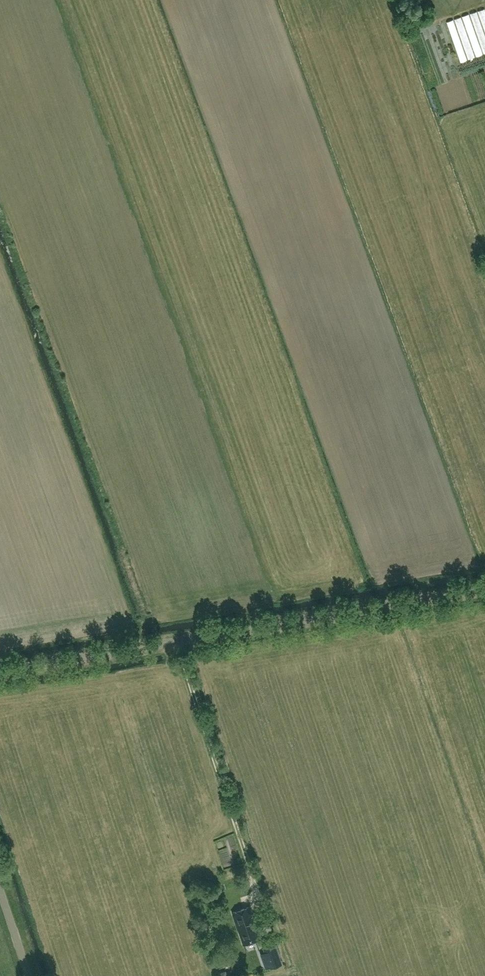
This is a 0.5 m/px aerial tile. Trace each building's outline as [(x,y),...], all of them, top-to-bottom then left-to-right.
[(249,907),(232,913),(243,945),(260,940),(256,927),(261,925),(259,916),(253,918),(249,907)] [(277,948),(265,952),(270,967),(282,963),(277,948)]
